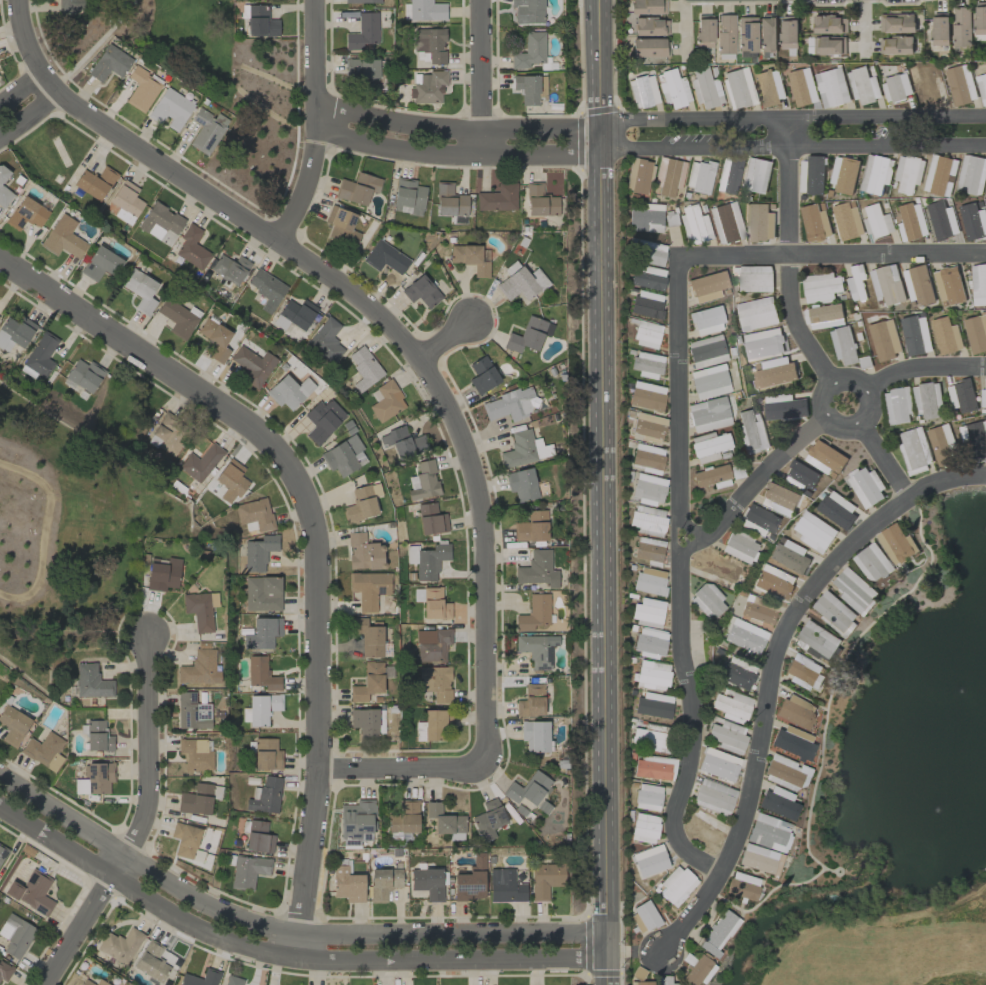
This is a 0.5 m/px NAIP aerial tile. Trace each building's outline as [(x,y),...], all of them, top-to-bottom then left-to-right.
[(58,13),(80,14),(81,0),(58,0),(58,13)] [(446,3),(432,3),(432,0),(409,0),(409,21),(446,21),(446,3)] [(542,0),(511,0),(511,7),(515,7),(516,24),(543,23),(542,0)] [(665,0),(630,0),(631,14),(665,13),(665,0)] [(278,36),(278,19),(267,19),(268,5),(247,5),(247,35),(278,36)] [(976,7),(975,41),(981,41),(981,35),(985,35),(985,7),(976,7)] [(970,48),(972,8),(954,8),(953,48),(970,48)] [(358,12),(357,33),(344,33),(344,49),(377,49),(378,13),(358,12)] [(734,15),(717,14),(716,54),(734,54),(734,15)] [(881,33),(915,34),(916,16),(881,14),(881,33)] [(949,46),(949,14),(932,14),(932,46),(949,46)] [(633,19),(634,36),(667,34),(667,17),(633,19)] [(756,17),(738,17),(738,57),(756,57),(756,17)] [(799,49),(798,17),(781,17),(782,49),(799,49)] [(814,17),(815,34),(848,34),(847,17),(814,17)] [(759,18),(759,52),(777,52),(777,18),(759,18)] [(695,47),(712,47),(712,19),(695,19),(695,47)] [(428,64),(445,64),(445,29),(413,29),(413,52),(428,52),(428,64)] [(510,53),(510,68),(528,68),(528,63),(544,63),(544,32),(525,32),(524,53),(510,53)] [(667,39),(631,38),(631,57),(667,57),(667,39)] [(845,38),(814,38),(814,55),(845,55),(845,38)] [(914,38),(880,38),(880,54),(913,55),(914,38)] [(119,79),(132,59),(107,43),(87,74),(102,84),(109,72),(119,79)] [(346,76),(359,76),(359,85),(377,85),(378,60),(346,59),(346,76)] [(912,81),(920,106),(946,99),(941,80),(934,82),(929,63),(914,68),(917,79),(912,81)] [(944,71),(955,107),(978,100),(967,64),(944,71)] [(695,103),(701,102),(702,109),(723,103),(717,78),(710,80),(707,65),(691,69),(693,78),(689,79),(695,103)] [(143,113),(162,83),(134,66),(127,78),(136,84),(125,102),(143,113)] [(756,103),(746,67),(720,74),(730,110),(756,103)] [(881,100),(877,77),(869,79),(866,67),(849,71),(856,106),(881,100)] [(683,76),(677,78),(674,68),(656,73),(667,110),(691,103),(683,76)] [(818,103),(810,68),(788,73),(796,108),(818,103)] [(822,109),(850,103),(843,68),(816,74),(822,109)] [(778,69),(754,74),(762,107),(786,101),(778,69)] [(410,103),(440,103),(441,94),(447,94),(447,71),(429,70),(429,74),(413,74),(413,88),(410,88),(410,103)] [(626,81),(634,109),(659,102),(651,74),(626,81)] [(881,81),(887,103),(913,97),(907,74),(881,81)] [(978,76),(984,105),(985,104),(985,74),(978,76)] [(520,105),(537,106),(538,76),(512,76),(512,90),(520,90),(520,105)] [(176,133),(194,104),(166,87),(147,117),(162,126),(163,125),(176,133)] [(188,145),(207,156),(229,121),(216,114),(214,117),(198,107),(191,120),(200,126),(188,145)] [(884,184),(888,185),(895,161),(868,154),(859,191),(880,196),(884,184)] [(981,197),(985,175),(985,159),(963,154),(955,191),(981,197)] [(950,198),(959,161),(932,155),(923,192),(950,198)] [(686,163),(659,156),(653,185),(660,186),(658,195),(672,198),(675,188),(680,189),(686,163)] [(715,190),(734,194),(742,161),(722,157),(715,190)] [(740,189),(766,195),(773,163),(746,157),(740,189)] [(830,184),(832,184),(830,196),(852,201),(860,161),(836,157),(830,184)] [(651,161),(629,158),(625,191),(647,194),(651,161)] [(825,158),(800,158),(800,194),(824,195),(825,158)] [(714,164),(690,159),(684,188),(708,194),(714,164)] [(3,209),(13,195),(0,185),(10,172),(0,165),(0,207),(3,209)] [(73,186),(100,202),(117,174),(103,166),(97,177),(83,169),(73,186)] [(381,179),(357,172),(353,182),(339,178),(333,197),(365,207),(369,191),(377,193),(381,179)] [(422,215),(425,187),(415,186),(415,180),(396,177),(392,211),(422,215)] [(110,203),(118,208),(114,216),(132,226),(143,202),(134,197),(139,188),(122,179),(110,203)] [(452,182),(437,182),(435,215),(466,216),(467,195),(452,194),(452,182)] [(541,182),(526,183),(527,216),(557,215),(556,195),(542,195),(541,182)] [(516,183),(497,183),(497,192),(476,193),(476,210),(516,210),(516,183)] [(49,211),(22,195),(5,223),(18,231),(25,220),(39,229),(49,211)] [(138,228),(163,242),(167,235),(174,238),(185,219),(153,201),(138,228)] [(744,238),(735,201),(708,208),(717,245),(744,238)] [(960,234),(951,208),(945,209),(943,201),(925,207),(937,242),(960,234)] [(841,242),(864,235),(857,207),(850,209),(848,202),(832,207),(841,242)] [(906,241),(927,237),(920,202),(899,206),(906,241)] [(705,214),(699,216),(696,203),(677,208),(687,246),(712,239),(705,214)] [(864,208),(867,219),(863,220),(869,240),(895,231),(890,214),(882,216),(878,203),(864,208)] [(985,210),(978,211),(976,203),(960,206),(966,240),(985,237),(985,210)] [(743,227),(750,227),(750,241),(775,241),(774,213),(768,213),(768,204),(743,204),(743,227)] [(819,213),(818,204),(800,208),(808,244),(832,238),(826,212),(819,213)] [(630,231),(661,232),(662,210),(631,209),(630,231)] [(87,244),(69,233),(76,222),(60,212),(39,246),(55,256),(60,249),(77,260),(87,244)] [(202,270),(211,254),(194,244),(202,230),(188,223),(180,238),(183,240),(175,255),(202,270)] [(625,257),(661,267),(667,246),(631,237),(625,257)] [(363,262),(378,271),(382,264),(401,275),(410,259),(376,239),(363,262)] [(96,282),(102,271),(113,277),(122,259),(95,245),(80,274),(96,282)] [(488,278),(488,246),(450,246),(450,264),(473,264),(473,277),(488,278)] [(209,271),(236,287),(251,263),(238,255),(233,262),(220,254),(209,271)] [(550,283),(537,267),(527,275),(515,260),(503,270),(507,276),(495,286),(507,301),(518,292),(526,302),(550,283)] [(853,303),(867,299),(862,282),(867,280),(862,264),(850,268),(853,277),(846,279),(853,303)] [(869,270),(876,298),(883,297),(885,307),(906,302),(897,264),(869,270)] [(936,303),(926,265),(902,271),(910,302),(918,300),(920,307),(936,303)] [(972,266),(973,306),(985,306),(985,265),(972,266)] [(664,269),(641,266),(641,272),(631,271),(630,286),(662,290),(664,269)] [(942,307),(966,302),(958,266),(934,272),(942,307)] [(156,302),(149,297),(158,284),(131,267),(120,285),(139,297),(133,308),(147,317),(156,302)] [(739,267),(740,293),(773,293),(773,267),(739,267)] [(286,284),(254,269),(248,284),(256,288),(254,293),(265,298),(260,310),(271,315),(286,284)] [(693,303),(721,298),(719,289),(727,288),(724,272),(689,278),(693,303)] [(806,305),(835,300),(834,294),(844,292),(842,277),(834,278),(833,272),(802,278),(806,305)] [(417,297),(427,310),(441,299),(422,274),(400,290),(410,303),(417,297)] [(636,290),(630,312),(660,320),(665,299),(636,290)] [(742,332),(778,324),(773,297),(736,305),(742,332)] [(157,313),(173,323),(168,331),(183,341),(201,313),(190,306),(187,311),(166,298),(157,313)] [(283,330),(288,322),(302,332),(318,309),(303,299),(298,306),(288,299),(272,323),(283,330)] [(806,324),(844,319),(841,304),(804,310),(806,324)] [(696,336),(725,328),(718,305),(689,313),(696,336)] [(340,326),(327,315),(305,344),(331,365),(344,349),(331,338),(340,326)] [(519,353),(522,346),(537,351),(542,335),(549,337),(553,324),(527,315),(520,337),(508,333),(503,348),(519,353)] [(972,354),(985,350),(985,315),(963,321),(972,354)] [(21,316),(17,322),(6,316),(0,325),(0,349),(7,353),(13,343),(22,349),(37,325),(21,316)] [(926,318),(918,319),(917,316),(901,319),(907,356),(931,353),(926,318)] [(196,333),(216,344),(208,357),(221,365),(229,351),(223,347),(231,333),(205,317),(196,333)] [(932,320),(939,355),(963,351),(958,325),(951,327),(949,317),(932,320)] [(902,355),(893,319),(868,326),(878,362),(902,355)] [(656,350),(662,326),(638,320),(632,344),(656,350)] [(811,329),(844,326),(844,321),(811,324),(811,329)] [(837,361),(843,359),(844,366),(859,363),(850,326),(830,331),(837,361)] [(754,333),(755,341),(748,342),(751,361),(788,355),(783,328),(754,333)] [(43,378),(53,363),(46,358),(57,342),(43,332),(22,364),(43,378)] [(687,341),(692,368),(726,361),(721,335),(687,341)] [(229,359),(246,371),(241,380),(257,390),(277,360),(264,351),(259,358),(238,345),(229,359)] [(361,377),(351,385),(358,393),(384,374),(362,345),(346,357),(361,377)] [(633,370),(638,370),(638,376),(662,378),(663,355),(634,353),(633,370)] [(468,364),(474,377),(469,379),(476,394),(499,384),(486,355),(468,364)] [(795,363),(788,364),(787,357),(761,362),(763,370),(753,372),(756,389),(798,381),(795,363)] [(65,380),(93,393),(104,369),(88,362),(87,364),(75,358),(65,380)] [(689,372),(696,400),(730,391),(723,363),(689,372)] [(296,385),(284,373),(264,393),(278,407),(282,403),(290,411),(315,386),(305,376),(296,385)] [(368,406),(378,423),(406,406),(390,379),(369,392),(375,402),(368,406)] [(666,389),(633,380),(627,404),(660,412),(666,389)] [(952,409),(959,408),(960,414),(978,411),(970,380),(946,386),(952,409)] [(918,420),(942,418),(939,383),(915,385),(918,420)] [(480,403),(487,421),(507,413),(510,421),(531,413),(526,399),(534,396),(530,385),(480,403)] [(889,426),(914,422),(908,388),(883,392),(889,426)] [(694,433),(731,424),(724,395),(686,405),(694,433)] [(304,434),(315,446),(346,416),(329,398),(321,406),(317,401),(302,415),(313,426),(304,434)] [(765,420),(809,418),(808,400),(764,402),(765,420)] [(770,447),(760,414),(754,415),(752,408),(737,412),(748,453),(770,447)] [(630,432),(661,441),(665,426),(658,424),(660,418),(636,411),(630,432)] [(148,440),(174,456),(181,444),(170,437),(179,422),(163,413),(148,440)] [(985,458),(985,437),(983,422),(960,427),(961,431),(966,430),(973,460),(985,458)] [(926,431),(939,468),(960,461),(948,424),(926,431)] [(396,458),(427,449),(422,435),(409,439),(405,426),(377,435),(381,448),(392,444),(396,458)] [(899,434),(902,444),(899,446),(908,475),(934,467),(921,427),(899,434)] [(502,468),(553,457),(550,444),(541,446),(539,438),(532,439),(530,429),(509,433),(513,450),(499,453),(502,468)] [(727,432),(714,436),(712,431),(690,438),(697,464),(720,458),(718,452),(732,448),(727,432)] [(328,471),(334,468),(339,477),(367,462),(353,435),(319,453),(328,471)] [(830,470),(839,475),(848,457),(816,440),(805,462),(828,474),(830,470)] [(177,467),(198,484),(224,453),(212,442),(197,459),(189,453),(177,467)] [(660,474),(664,448),(634,444),(631,464),(641,466),(640,472),(660,474)] [(244,468),(228,458),(214,480),(225,488),(219,498),(229,504),(234,496),(238,499),(249,482),(239,476),(244,468)] [(416,462),(418,474),(408,476),(410,491),(407,491),(409,500),(439,494),(433,459),(416,462)] [(785,478),(811,493),(820,475),(795,461),(785,478)] [(730,484),(726,465),(692,472),(695,488),(713,484),(714,488),(730,484)] [(862,510),(887,498),(874,470),(868,473),(865,467),(846,476),(862,510)] [(516,502),(536,499),(533,469),(504,472),(507,492),(514,491),(516,502)] [(631,499),(661,506),(667,480),(636,473),(631,499)] [(761,504),(785,514),(794,492),(771,482),(761,504)] [(350,489),(354,504),(342,507),(345,522),(377,515),(369,484),(350,489)] [(816,511),(845,530),(859,510),(830,490),(816,511)] [(238,525),(245,523),(246,533),(272,528),(267,498),(234,505),(238,525)] [(445,513),(436,514),(435,502),(417,504),(420,534),(447,532),(445,513)] [(739,527),(772,539),(780,517),(748,504),(739,527)] [(663,536),(665,509),(632,506),(630,526),(637,527),(637,533),(663,536)] [(514,541),(546,540),(545,510),(527,511),(527,522),(513,522),(514,541)] [(799,540),(822,555),(838,532),(805,511),(793,529),(802,535),(799,540)] [(895,567),(917,554),(898,522),(875,536),(895,567)] [(364,532),(347,532),(348,569),(381,568),(380,542),(364,543),(364,532)] [(720,552),(749,564),(757,544),(729,532),(720,552)] [(245,572),(265,572),(265,551),(278,550),(278,535),(260,535),(260,541),(244,541),(245,572)] [(660,563),(664,546),(653,544),(653,540),(637,537),(633,557),(660,563)] [(806,550),(786,540),(784,546),(776,542),(768,558),(804,576),(811,560),(803,556),(806,550)] [(877,585),(895,568),(872,542),(854,559),(877,585)] [(416,581),(437,581),(437,560),(449,560),(449,544),(432,544),(432,550),(417,550),(417,546),(407,546),(407,563),(416,563),(416,581)] [(550,570),(550,549),(529,549),(529,567),(515,567),(515,583),(548,582),(548,587),(557,587),(557,570),(550,570)] [(705,553),(698,569),(705,572),(702,578),(725,587),(728,581),(735,584),(741,567),(705,553)] [(146,590),(165,591),(165,587),(177,588),(180,558),(166,557),(166,560),(149,558),(146,590)] [(633,590),(662,596),(667,572),(638,566),(633,590)] [(840,597),(862,617),(880,596),(847,567),(832,583),(843,593),(840,597)] [(794,578),(773,570),(771,576),(761,572),(754,589),(785,601),(794,578)] [(390,574),(349,573),(349,592),(358,592),(358,612),(376,612),(376,594),(389,594),(390,574)] [(245,611),(281,610),(280,576),(244,577),(245,611)] [(726,605),(706,582),(687,598),(707,621),(726,605)] [(451,618),(451,603),(441,603),(441,587),(413,588),(413,601),(423,601),(423,619),(451,618)] [(811,609),(845,637),(860,618),(826,591),(811,609)] [(183,614),(193,613),(194,633),(214,632),(212,604),(217,604),(217,593),(182,594),(183,614)] [(515,632),(553,631),(553,619),(548,619),(548,594),(528,594),(529,615),(515,615),(515,632)] [(639,605),(633,603),(630,622),(659,628),(665,602),(641,597),(639,605)] [(740,617),(772,624),(775,609),(743,602),(740,617)] [(382,657),(382,621),(368,622),(368,617),(350,618),(350,634),(361,634),(361,657),(382,657)] [(280,618),(253,618),(253,634),(243,634),(243,649),(271,649),(271,636),(280,636),(280,618)] [(767,631),(731,618),(723,642),(759,654),(767,631)] [(794,645),(821,659),(822,656),(831,660),(842,639),(807,620),(794,645)] [(633,654),(663,658),(667,632),(636,627),(633,654)] [(417,661),(446,661),(446,644),(451,644),(450,629),(416,630),(417,661)] [(515,652),(530,652),(530,670),(550,670),(551,646),(558,646),(558,636),(515,636),(515,652)] [(177,665),(177,683),(219,684),(220,671),(214,670),(215,649),(193,648),(192,666),(177,665)] [(782,676),(811,690),(822,667),(793,653),(782,676)] [(264,690),(280,690),(280,676),(267,676),(266,656),(247,656),(248,685),(264,685),(264,690)] [(721,657),(714,679),(749,690),(756,667),(721,657)] [(666,691),(671,665),(639,660),(635,686),(666,691)] [(350,702),(367,702),(367,693),(383,693),(383,662),(363,662),(364,685),(350,685),(350,702)] [(113,697),(114,680),(97,680),(97,663),(76,663),(76,696),(113,697)] [(419,691),(433,692),(433,703),(449,703),(450,667),(420,666),(419,691)] [(516,700),(516,715),(543,715),(543,684),(524,684),(524,700),(516,700)] [(673,697),(639,691),(635,712),(669,719),(673,697)] [(709,707),(722,712),(720,717),(743,725),(753,699),(732,691),(729,698),(715,693),(709,707)] [(178,729),(210,728),(209,703),(195,703),(195,692),(177,692),(178,729)] [(776,717),(809,729),(817,706),(784,694),(776,717)] [(248,695),(249,708),(241,708),(242,725),(268,725),(268,711),(281,710),(281,695),(248,695)] [(1,741),(16,748),(31,718),(3,705),(0,712),(0,725),(7,729),(1,741)] [(383,734),(383,709),(350,710),(350,727),(358,727),(358,734),(383,734)] [(416,722),(416,741),(442,741),(442,727),(451,727),(451,710),(424,710),(424,722),(416,722)] [(717,748),(740,755),(748,729),(721,720),(719,726),(711,724),(707,738),(718,742),(717,748)] [(86,751),(113,750),(113,735),(105,735),(105,721),(80,721),(80,733),(86,733),(86,751)] [(520,741),(525,741),(525,752),(547,752),(548,721),(520,721),(520,741)] [(808,761),(815,745),(776,729),(769,745),(808,761)] [(666,750),(667,731),(632,730),(631,748),(666,750)] [(19,752),(54,772),(62,757),(56,754),(64,741),(47,731),(39,744),(28,737),(19,752)] [(276,739),(254,738),(254,769),(281,769),(281,750),(276,750),(276,739)] [(212,770),(212,751),(206,751),(206,739),(177,740),(178,754),(183,754),(184,771),(212,770)] [(698,773),(734,787),(744,760),(708,747),(698,773)] [(811,770),(772,754),(762,778),(795,792),(799,783),(804,785),(811,770)] [(635,755),(633,776),(673,781),(675,760),(635,755)] [(552,782),(534,769),(520,788),(511,781),(501,794),(515,804),(520,798),(534,808),(552,782)] [(253,787),(251,799),(246,799),(245,810),(277,813),(281,778),(264,776),(263,788),(253,787)] [(729,816),(736,789),(699,779),(692,806),(729,816)] [(212,784),(194,783),(193,794),(179,792),(178,812),(210,815),(212,784)] [(659,811),(661,786),(637,784),(634,808),(659,811)] [(770,792),(764,790),(757,807),(793,821),(799,805),(791,801),(794,794),(772,786),(770,792)] [(506,824),(497,797),(481,803),(484,812),(471,817),(480,842),(494,838),(491,829),(506,824)] [(341,805),(341,847),(359,847),(359,841),(369,841),(369,831),(374,831),(374,799),(355,799),(355,805),(341,805)] [(417,799),(398,800),(398,814),(386,814),(387,833),(418,832),(417,799)] [(465,815),(440,815),(441,801),(426,801),(425,817),(434,818),(434,833),(448,834),(448,839),(464,840),(465,815)] [(726,827),(695,808),(683,827),(693,832),(690,837),(712,851),(726,827)] [(793,825),(756,812),(746,840),(783,853),(793,825)] [(660,817),(635,813),(630,839),(655,844),(660,817)] [(273,852),(273,835),(266,835),(267,821),(247,820),(246,851),(273,852)] [(199,828),(173,822),(170,837),(177,839),(174,856),(193,860),(199,828)] [(772,873),(777,852),(743,844),(738,866),(772,873)] [(637,861),(631,862),(633,874),(667,868),(663,847),(635,852),(637,861)] [(453,874),(454,901),(485,899),(484,852),(473,852),(473,866),(468,866),(468,874),(453,874)] [(271,860),(235,855),(230,888),(252,891),(255,873),(268,876),(271,860)] [(675,906),(698,882),(677,863),(655,887),(675,906)] [(345,903),(364,902),(364,874),(348,875),(347,864),(332,865),(333,898),(345,897),(345,903)] [(531,900),(547,901),(547,886),(564,886),(564,865),(532,864),(531,900)] [(54,903),(42,895),(51,880),(32,868),(21,886),(11,880),(4,892),(45,917),(54,903)] [(370,869),(370,902),(386,902),(386,889),(402,888),(401,868),(370,869)] [(441,901),(441,868),(410,869),(410,890),(426,890),(426,902),(441,901)] [(490,902),(526,901),(525,884),(514,884),(514,868),(489,869),(490,902)] [(760,879),(732,871),(725,893),(754,901),(760,879)] [(660,923),(649,901),(627,913),(639,934),(660,923)] [(698,947),(715,957),(739,919),(723,908),(698,947)] [(35,926),(7,913),(0,927),(0,938),(7,941),(2,952),(20,960),(35,926)] [(95,949),(126,966),(144,935),(130,927),(123,940),(106,930),(95,949)] [(133,968),(161,983),(170,967),(157,960),(163,947),(148,939),(133,968)] [(714,963),(699,955),(696,961),(685,955),(681,962),(689,967),(682,979),(691,984),(701,984),(714,963)] [(5,982),(13,968),(0,961),(0,979),(5,982)] [(205,968),(202,979),(184,973),(181,984),(214,984),(218,971),(205,968)] [(243,979),(227,975),(224,984),(241,984),(243,979)] [(678,983),(671,984),(670,976),(656,976),(657,984),(678,984),(678,983)]
